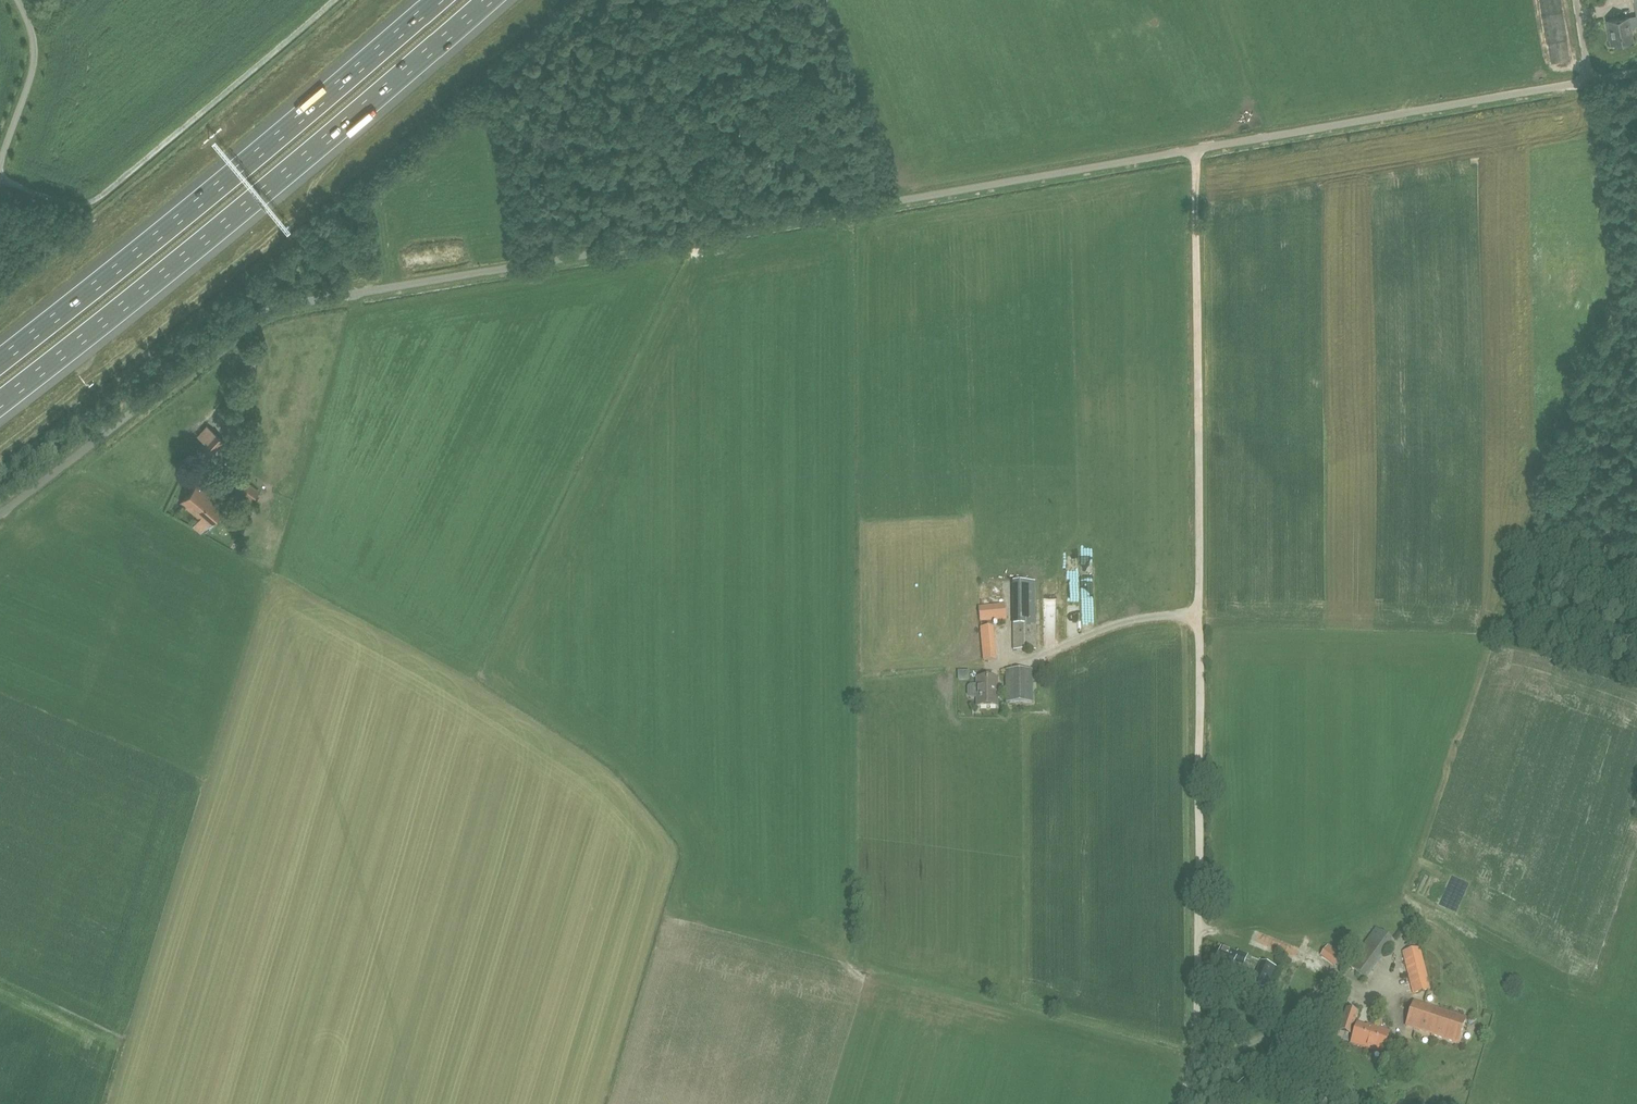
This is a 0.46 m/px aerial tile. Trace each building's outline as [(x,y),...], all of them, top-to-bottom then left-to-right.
[(1608,20),(1612,44),(1634,40),(1631,26),(1636,25),(1636,0),(1635,0),(1634,0),(1636,15),(1608,20)] [(24,404),(20,398),(0,412),(0,420),(24,404)] [(225,403),(218,412),(228,420),(235,410),(225,403)] [(197,435),(205,442),(191,456),(201,465),(223,441),(206,425),(197,435)] [(246,482),(239,490),(251,499),(258,491),(246,482)] [(224,506),(199,483),(182,502),(208,525),(224,506)] [(1017,580),(1017,625),(1031,625),(1031,613),(1040,613),(1040,580),(1017,580)] [(980,622),(993,621),(1006,619),(1005,605),(979,608),(980,622)] [(1085,618),(1085,609),(1072,608),(1072,618),(1085,618)] [(983,661),(997,660),(993,621),(979,622),(983,661)] [(1036,626),(1014,627),(1014,650),(1036,650),(1036,626)] [(1033,670),(1006,670),(1006,702),(1032,702),(1033,670)] [(970,697),(977,697),(977,706),(998,706),(998,691),(995,691),(995,677),(977,678),(977,685),(970,685),(968,687),(968,695),(970,697)] [(1394,942),(1376,928),(1371,935),(1389,949),(1394,942)] [(1334,966),(1336,963),(1342,956),(1327,946),(1320,955),(1334,966)] [(1215,963),(1232,969),(1234,963),(1243,967),(1247,955),(1238,952),(1237,954),(1222,947),(1220,951),(1219,951),(1217,951),(1216,956),(1217,957),(1218,958),(1215,963)] [(1431,989),(1420,947),(1402,951),(1413,994),(1431,989)] [(1278,968),(1261,960),(1251,984),(1268,991),(1278,968)] [(1458,1044),(1466,1017),(1414,1000),(1406,1027),(1458,1044)] [(1361,1046),(1374,1050),(1373,1052),(1381,1055),(1382,1052),(1383,1053),(1389,1032),(1368,1025),(1367,1027),(1355,1023),(1359,1012),(1346,1007),(1338,1030),(1351,1034),(1352,1032),(1354,1033),(1352,1041),(1361,1044),(1361,1046)]
